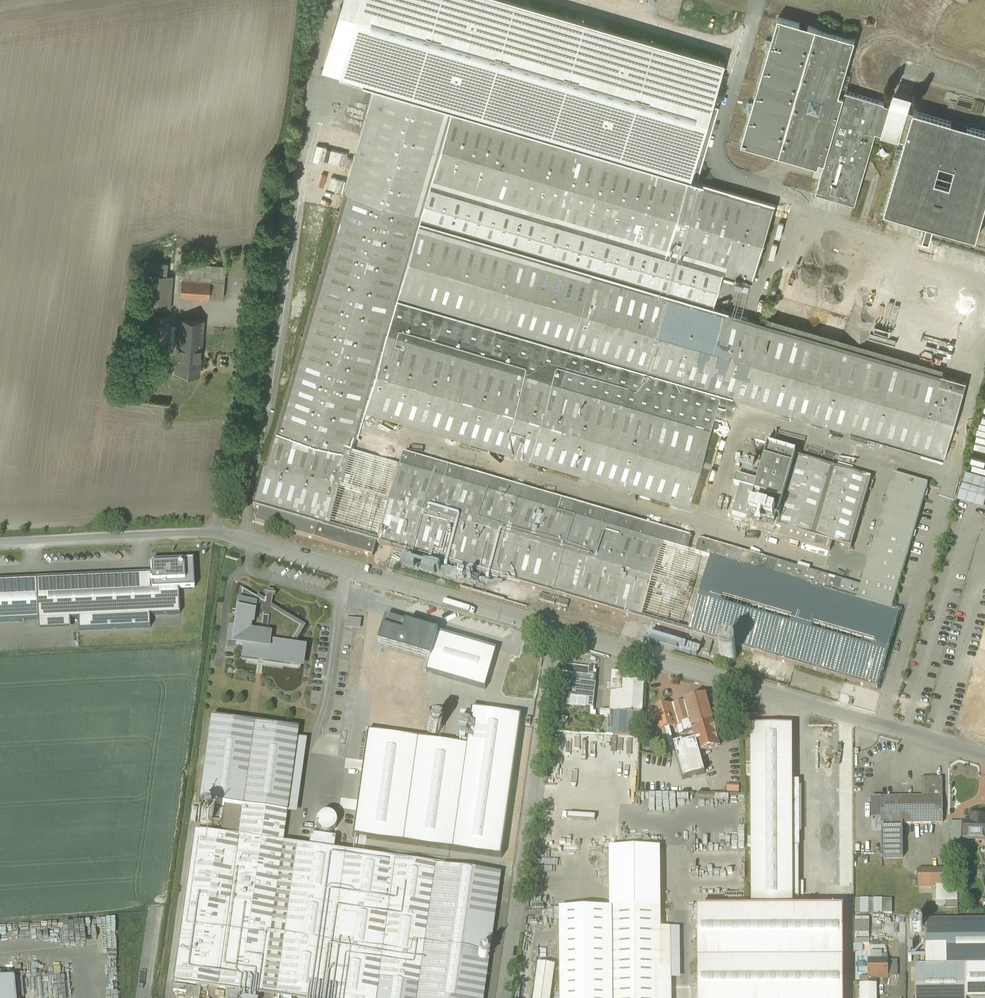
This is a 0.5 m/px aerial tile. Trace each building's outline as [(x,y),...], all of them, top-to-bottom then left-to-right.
[(516,0),(360,0),(338,75),(375,86),(451,109),(574,145),(687,178),(702,183),(702,181),(696,180),(718,106),(710,104),(723,61),(516,0)] [(777,17),(741,143),(778,154),(815,28),(777,17)] [(815,28),(778,154),(818,166),(838,94),(854,39),(815,28)] [(451,109),(375,86),(344,192),(421,215),(429,186),(428,186),(451,109)] [(843,95),(838,94),(819,161),(824,162),(815,192),(854,204),(875,132),(904,140),(912,111),(907,110),(909,103),(891,97),(889,105),(883,103),(884,102),(848,92),(844,90),(843,95)] [(574,145),(451,109),(428,186),(429,186),(465,196),(528,215),(552,222),(574,145)] [(913,110),(912,111),(904,140),(883,212),(926,224),(922,238),(929,240),(933,226),(976,239),(984,206),(984,131),(913,110)] [(687,178),(574,145),(552,222),(577,229),(573,241),(637,260),(640,248),(664,255),(662,259),(663,260),(687,178)] [(702,183),(687,178),(663,260),(670,262),(671,257),(722,272),(736,276),(736,277),(739,278),(739,277),(752,281),(775,204),(702,183)] [(465,196),(429,186),(421,215),(419,221),(591,272),(727,312),(728,311),(712,306),(722,272),(671,257),(670,262),(663,260),(662,259),(664,255),(640,248),(637,260),(573,241),(577,229),(552,222),(528,215),(525,227),(461,209),(465,196)] [(421,215),(344,192),(253,507),(258,508),(317,525),(313,539),(373,557),(377,543),(552,594),(559,596),(877,689),(899,612),(891,610),(857,600),(861,586),(356,439),(364,410),(470,441),(469,444),(488,450),(488,447),(688,505),(710,428),(609,398),(619,364),(720,393),(851,431),(850,435),(869,440),(870,436),(944,458),(966,382),(727,312),(591,272),(569,348),(565,362),(604,373),(598,395),(586,392),(587,388),(568,383),(567,386),(411,340),(412,337),(393,331),(392,335),(386,333),(397,298),(419,221),(421,215)] [(528,215),(465,196),(461,209),(525,227),(528,215)] [(591,272),(419,221),(397,298),(569,348),(591,272)] [(173,309),(176,275),(170,275),(171,262),(150,260),(149,274),(156,274),(154,307),(173,309)] [(211,265),(183,263),(180,295),(209,297),(211,265)] [(569,348),(397,298),(386,333),(392,335),(393,331),(412,337),(411,340),(567,386),(568,383),(587,388),(586,392),(598,395),(604,373),(565,362),(569,348)] [(169,315),(153,314),(151,339),(167,340),(168,333),(169,315)] [(203,320),(177,318),(176,333),(168,333),(167,340),(178,341),(178,339),(201,340),(203,320)] [(201,340),(178,339),(178,341),(176,371),(199,373),(201,340)] [(720,393),(619,364),(609,398),(710,428),(720,393)] [(795,455),(768,447),(758,483),(736,476),(734,485),(740,487),(732,515),(747,519),(774,527),(795,456),(795,455)] [(871,479),(795,456),(775,526),(781,528),(779,536),(830,551),(832,543),(851,548),(871,479)] [(965,470),(957,500),(984,508),(984,504),(984,475),(965,470)] [(861,586),(857,600),(891,610),(928,485),(893,475),(861,586)] [(317,525),(258,508),(254,522),(313,539),(317,525)] [(192,561),(150,563),(151,578),(152,595),(174,593),(193,592),(192,561)] [(151,578),(0,584),(0,624),(37,623),(37,633),(66,631),(66,622),(78,622),(78,632),(149,629),(149,616),(175,615),(174,593),(152,595),(151,578)] [(301,628),(271,610),(271,611),(270,611),(270,608),(265,607),(265,608),(264,608),(266,600),(265,600),(264,604),(255,599),(242,590),(241,592),(242,592),(239,612),(232,611),(232,612),(239,613),(235,635),(229,634),(228,646),(235,647),(246,648),(245,657),(244,657),(244,658),(258,660),(258,655),(261,656),(261,657),(262,659),(263,660),(264,661),(289,664),(298,665),(298,663),(298,661),(297,659),(296,657),(296,655),(296,653),(296,651),(293,651),(293,650),(288,650),(301,628)] [(551,597),(540,594),(539,600),(554,604),(556,599),(556,598),(551,597)] [(559,598),(558,598),(558,600),(556,604),(567,607),(569,601),(559,598)] [(379,645),(430,660),(431,660),(439,634),(408,625),(409,624),(401,621),(402,619),(395,617),(394,619),(386,617),(381,634),(382,634),(379,645)] [(361,621),(346,619),(344,629),(359,631),(361,621)] [(497,651),(439,634),(431,660),(430,660),(426,673),(485,690),(497,651)] [(510,636),(511,644),(520,643),(519,635),(510,636)] [(703,639),(693,636),(692,641),(701,644),(703,639)] [(707,640),(703,653),(709,655),(713,642),(707,640)] [(725,647),(724,648),(723,649),(722,650),(721,651),(720,652),(720,653),(719,654),(719,656),(720,658),(720,659),(720,660),(721,661),(722,662),(723,663),(724,663),(726,664),(728,664),(730,664),(732,664),(733,662),(735,661),(735,660),(736,658),(736,657),(737,656),(736,654),(736,652),(735,651),(734,650),(733,649),(732,648),(731,648),(729,647),(727,647),(725,647)] [(624,674),(612,673),(610,708),(614,709),(614,711),(610,711),(610,717),(608,717),(607,729),(613,730),(613,735),(639,736),(640,713),(642,714),(644,675),(634,674),(624,674)] [(583,684),(565,682),(563,705),(570,706),(570,704),(591,706),(591,700),(593,683),(583,682),(583,684)] [(719,746),(706,696),(685,702),(690,721),(693,730),(696,740),(699,752),(719,746)] [(685,702),(672,705),(677,724),(685,722),(690,721),(685,702)] [(672,705),(652,711),(658,731),(664,730),(670,728),(677,726),(677,724),(672,705)] [(470,710),(465,747),(445,744),(367,733),(352,838),(502,858),(522,717),(470,710)] [(298,731),(211,719),(199,802),(224,806),(286,814),(298,731)] [(690,721),(685,722),(687,732),(693,730),(690,721)] [(685,722),(677,724),(677,726),(680,735),(688,733),(687,732),(685,722)] [(435,723),(434,723),(432,723),(431,724),(430,724),(429,725),(428,726),(428,727),(428,728),(427,729),(428,731),(428,732),(429,733),(430,734),(431,735),(433,735),(434,735),(435,735),(437,735),(438,734),(439,732),(440,731),(440,730),(440,729),(440,728),(440,727),(439,726),(439,725),(438,724),(437,723),(435,723)] [(792,727),(751,727),(751,739),(751,763),(752,910),(793,910),(793,897),(799,897),(798,782),(792,782),(792,727)] [(670,728),(664,730),(670,752),(675,751),(673,745),(674,745),(670,728)] [(674,745),(673,745),(675,751),(683,780),(705,774),(699,752),(696,740),(683,744),(683,742),(674,745)] [(942,779),(922,779),(922,798),(942,798),(942,779)] [(922,798),(881,799),(881,819),(882,828),(902,828),(902,824),(942,823),(942,798),(922,798)] [(881,799),(871,799),(871,819),(881,819),(881,799)] [(296,846),(282,844),(286,814),(224,806),(220,835),(195,832),(174,981),(276,995),(296,846)] [(204,809),(203,809),(202,809),(200,810),(199,811),(199,812),(198,813),(198,814),(198,815),(198,816),(198,818),(198,819),(199,821),(200,822),(201,823),(202,823),(203,824),(205,824),(207,824),(208,824),(210,823),(211,822),(211,821),(212,820),(213,819),(213,818),(213,817),(213,816),(213,815),(213,814),(212,813),(212,812),(211,810),(210,810),(208,809),(206,808),(204,809)] [(972,817),(972,822),(964,822),(964,839),(977,839),(977,840),(983,841),(984,840),(984,817),(972,817)] [(962,822),(950,822),(949,853),(961,854),(962,822)] [(882,828),(881,828),(882,858),(903,858),(902,824),(902,828),(882,828)] [(296,846),(276,995),(297,997),(415,997),(434,865),(296,846)] [(610,929),(661,928),(660,849),(610,850),(610,909),(610,929)] [(434,865),(415,997),(483,997),(501,874),(434,865)] [(945,874),(918,874),(919,886),(936,886),(938,886),(945,886),(945,874)] [(954,886),(945,886),(938,886),(936,886),(936,902),(944,902),(957,902),(957,888),(954,886)] [(892,900),(855,900),(855,914),(892,914),(892,900)] [(610,929),(610,909),(559,910),(561,997),(612,997),(610,929)] [(699,997),(844,997),(843,909),(793,910),(752,910),(746,910),(698,910),(699,997)] [(869,918),(854,918),(854,939),(869,939),(869,918)] [(925,921),(925,965),(966,964),(967,997),(984,997),(984,920),(925,921)] [(920,921),(918,921),(917,921),(915,921),(914,922),(913,923),(912,924),(912,925),(911,927),(912,928),(912,929),(913,930),(913,931),(915,932),(916,933),(918,933),(919,932),(921,932),(922,930),(923,930),(923,929),(923,928),(924,927),(923,925),(923,923),(922,922),(921,922),(920,921)] [(610,929),(612,997),(672,997),(671,979),(671,929),(661,928),(610,929)] [(680,928),(671,929),(671,979),(681,979),(680,928)] [(887,961),(869,961),(869,984),(877,984),(877,978),(887,978),(887,961)] [(896,961),(887,961),(887,978),(896,978),(896,961)] [(539,962),(534,997),(551,997),(556,965),(539,962)] [(915,965),(916,997),(967,997),(966,964),(925,965),(915,965)] [(0,982),(0,997),(16,997),(14,981),(0,982)] [(860,984),(860,997),(877,997),(877,984),(869,984),(860,984)]
